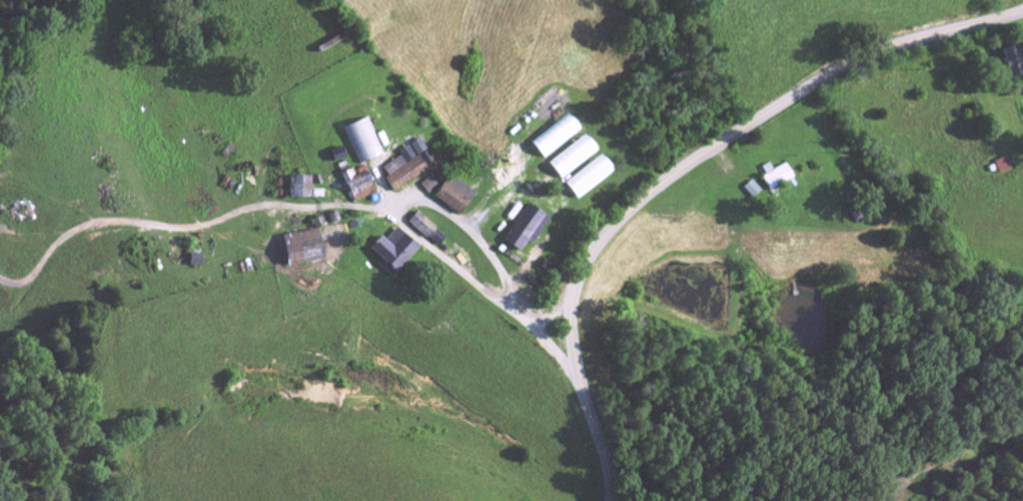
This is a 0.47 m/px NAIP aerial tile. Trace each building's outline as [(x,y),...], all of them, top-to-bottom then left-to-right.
[(1016,68),(1022,65),(1022,62),(1021,55),(1013,58),(1009,47),(997,51),(1007,80),(1019,76),(1016,68)] [(529,144),(540,160),(578,135),(567,118),(529,144)] [(382,156),(365,119),(342,129),(359,166),(382,156)] [(546,166),(559,182),(594,154),(582,138),(546,166)] [(431,171),(421,154),(425,152),(418,140),(407,146),(409,150),(378,168),(392,192),(431,171)] [(610,174),(597,158),(562,187),(575,202),(610,174)] [(782,185),(786,191),(794,186),(782,166),(772,172),(771,171),(759,178),(768,194),(782,185)] [(375,195),(365,173),(355,178),(351,170),(339,176),(353,205),(375,195)] [(437,192),(446,199),(442,205),(458,217),(475,196),(450,176),(437,192)] [(311,178),(292,178),(291,200),(310,200),(311,178)] [(428,197),(438,188),(431,178),(420,187),(428,197)] [(750,200),(759,193),(750,182),(741,190),(750,200)] [(547,219),(524,207),(503,245),(519,254),(525,243),(532,246),(547,219)] [(439,249),(448,238),(416,215),(408,226),(439,249)] [(369,251),(381,262),(378,265),(392,279),(419,251),(397,230),(386,242),(380,238),(369,251)] [(282,236),(283,266),(319,264),(317,234),(282,236)] [(200,268),(200,256),(188,256),(188,268),(200,268)]
